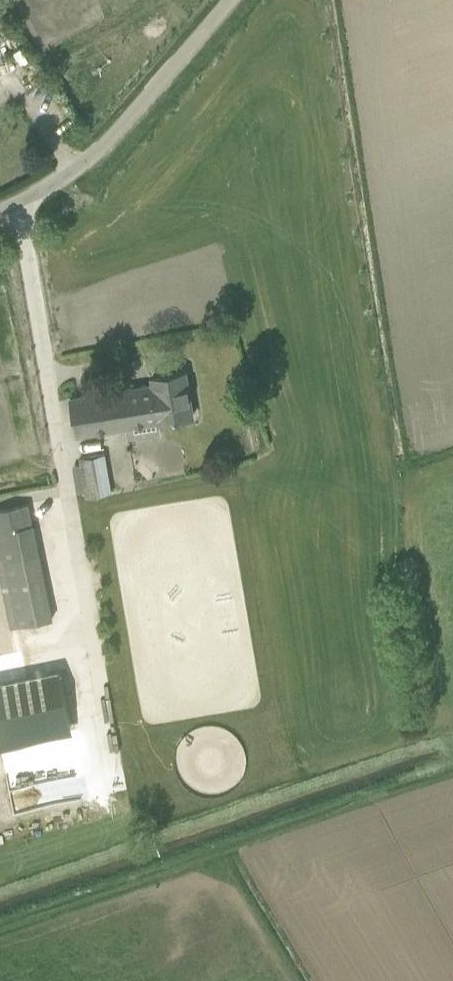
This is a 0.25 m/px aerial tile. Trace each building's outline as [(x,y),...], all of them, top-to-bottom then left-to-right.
[(194,417),(187,371),(154,377),(155,383),(72,398),(79,435),(160,422),(194,417)] [(239,409),(243,422),(253,420),(249,406),(239,409)] [(112,492),(105,453),(81,457),(87,496),(112,492)] [(31,524),(27,503),(0,509),(0,531),(31,524)] [(0,531),(0,549),(35,541),(32,524),(31,524),(0,531)] [(105,528),(107,544),(124,542),(122,526),(105,528)] [(4,734),(73,720),(62,665),(0,678),(0,715),(4,734)] [(0,759),(0,816),(54,807),(55,813),(91,807),(80,745),(0,759)]
